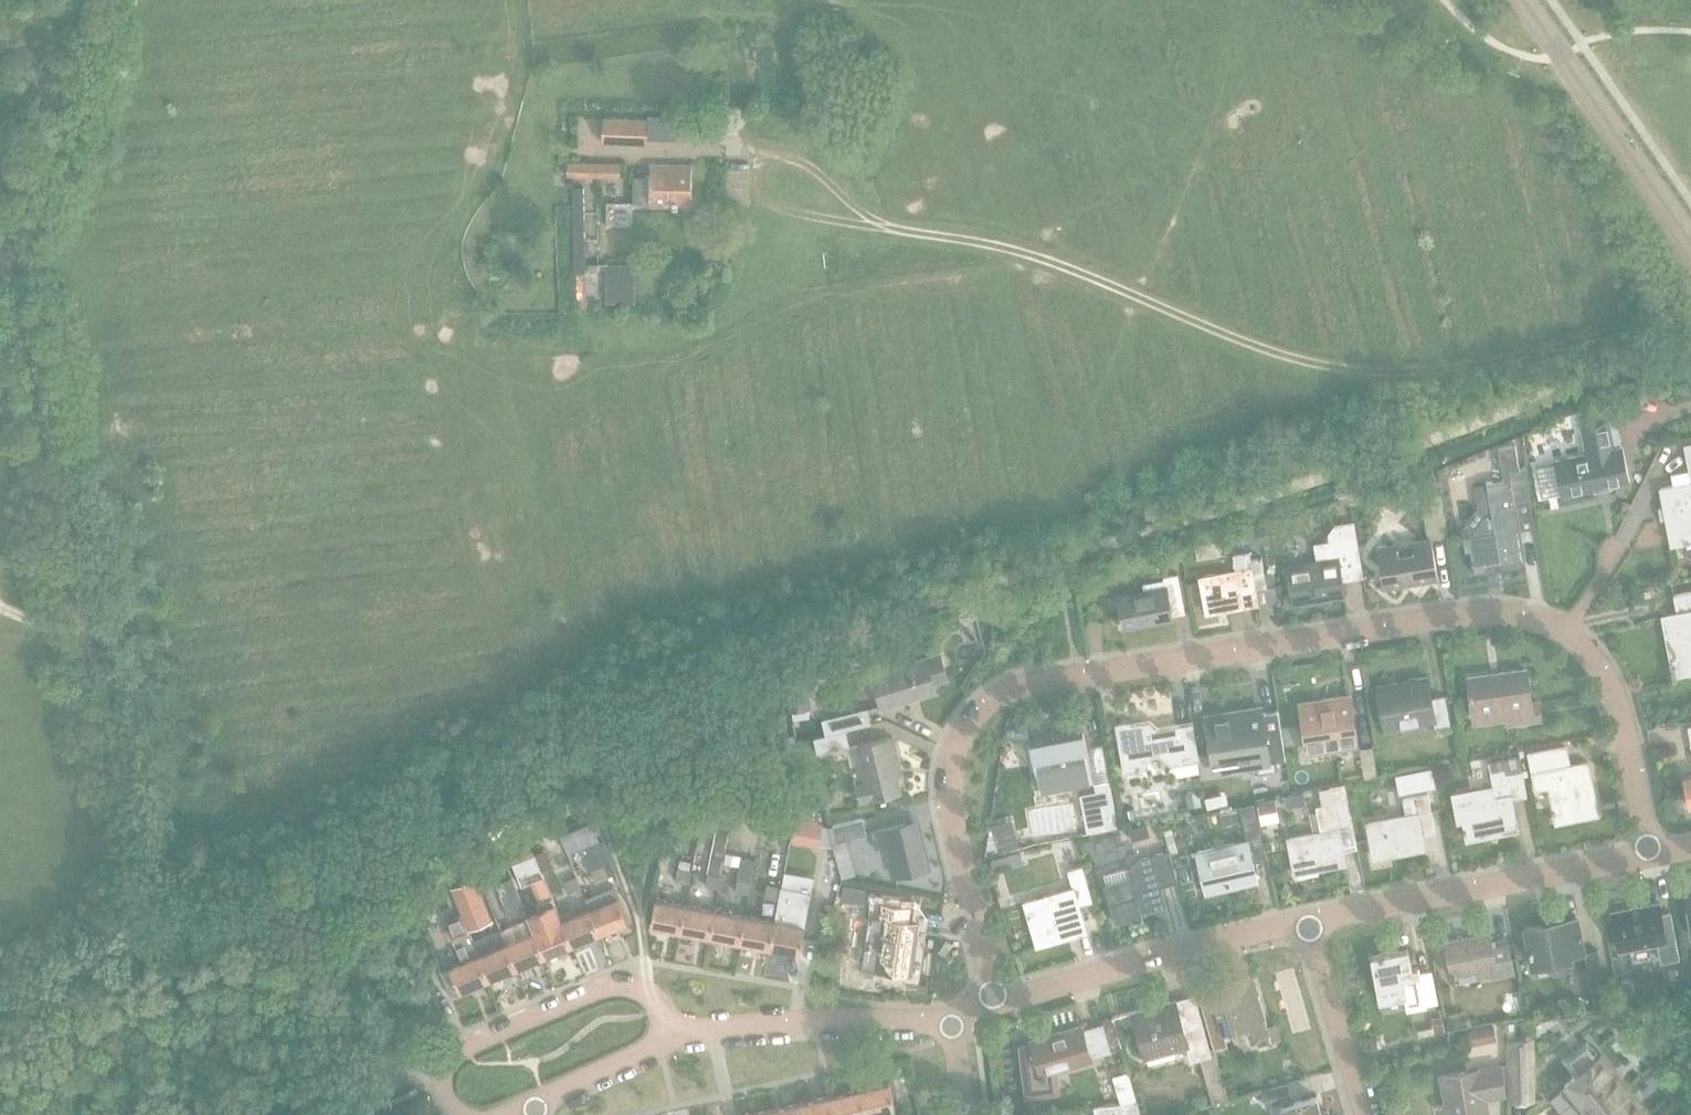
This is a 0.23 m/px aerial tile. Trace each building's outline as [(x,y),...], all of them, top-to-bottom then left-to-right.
[(647,116),(647,118),(602,115),(601,139),(646,142),(646,138),(695,141),(696,118),(647,116)] [(566,176),(620,176),(620,162),(566,162),(566,176)] [(633,203),(690,203),(690,165),(649,165),(649,174),(633,174),(633,203)] [(572,186),(573,238),(585,237),(584,186),(572,186)] [(605,263),(606,303),(634,302),(634,262),(605,263)] [(1619,447),(1611,448),(1605,421),(1641,413),(1636,389),(1602,397),(1603,401),(1576,407),(1580,427),(1579,427),(1585,453),(1555,459),(1562,493),(1626,480),(1619,447)] [(1670,543),(1690,539),(1690,454),(1685,455),(1690,481),(1681,483),(1659,487),(1670,543)] [(1492,563),(1519,558),(1514,529),(1517,528),(1513,503),(1528,501),(1520,455),(1508,457),(1510,469),(1502,470),(1503,479),(1483,482),(1488,509),(1468,536),(1461,537),(1463,551),(1468,550),(1472,571),(1493,568),(1492,563)] [(1441,492),(1438,492),(1435,472),(1422,474),(1425,495),(1420,496),(1426,538),(1375,547),(1378,564),(1382,586),(1437,577),(1434,555),(1430,538),(1447,535),(1441,492)] [(1287,566),(1293,600),(1333,594),(1331,582),(1362,577),(1352,520),(1335,523),(1327,532),(1328,540),(1313,542),(1316,561),(1287,566)] [(1259,557),(1251,558),(1249,549),(1232,552),(1232,554),(1223,556),(1226,573),(1199,578),(1205,611),(1208,611),(1209,618),(1231,614),(1230,607),(1254,602),(1252,589),(1264,587),(1259,557)] [(1115,597),(1121,627),(1169,618),(1169,614),(1183,611),(1175,573),(1161,576),(1161,578),(1142,582),(1144,591),(1115,597)] [(1670,679),(1690,675),(1690,590),(1673,594),(1676,612),(1661,615),(1670,661),(1667,662),(1670,679)] [(869,676),(880,706),(935,689),(932,680),(946,676),(939,652),(925,657),(869,676)] [(1537,701),(1530,702),(1525,668),(1466,677),(1471,712),(1505,707),(1507,723),(1540,718),(1537,701)] [(1442,696),(1430,698),(1426,675),(1375,684),(1383,727),(1433,718),(1434,723),(1447,721),(1442,696)] [(1299,707),(1306,745),(1326,742),(1324,734),(1354,729),(1348,693),(1321,698),(1321,703),(1299,707)] [(1278,709),(1261,711),(1260,707),(1204,715),(1212,773),(1272,765),(1271,760),(1285,758),(1278,709)] [(834,716),(837,730),(869,722),(865,708),(834,716)] [(1175,723),(1156,726),(1149,718),(1139,720),(1135,729),(1132,730),(1125,722),(1116,724),(1124,772),(1140,769),(1149,756),(1148,750),(1161,748),(1161,752),(1172,762),(1196,758),(1190,728),(1176,730),(1175,723)] [(812,738),(816,752),(848,745),(844,730),(812,738)] [(1028,740),(1038,789),(1059,785),(1059,784),(1091,778),(1082,730),(1028,740)] [(854,783),(858,800),(900,790),(895,767),(899,766),(892,736),(855,745),(864,781),(854,783)] [(1359,746),(1364,776),(1377,774),(1372,744),(1359,746)] [(1587,760),(1569,764),(1566,751),(1530,758),(1536,787),(1549,785),(1555,821),(1588,814),(1587,807),(1596,805),(1587,760)] [(1511,798),(1526,795),(1519,755),(1488,761),(1490,771),(1503,769),(1506,782),(1452,792),(1457,820),(1463,819),(1465,826),(1463,827),(1464,832),(1465,831),(1466,838),(1495,832),(1493,826),(1515,822),(1511,798)] [(1398,776),(1401,789),(1431,783),(1428,770),(1398,776)] [(1690,803),(1690,773),(1682,775),(1688,804),(1690,803)] [(1288,776),(1290,791),(1301,790),(1299,774),(1288,776)] [(1277,793),(1290,791),(1288,776),(1275,778),(1277,793)] [(1289,837),(1295,871),(1343,862),(1336,823),(1352,820),(1346,783),(1319,788),(1322,804),(1320,805),(1324,831),(1289,837)] [(1102,830),(1102,828),(1118,825),(1111,788),(1082,793),(1089,829),(1094,828),(1094,831),(1102,830)] [(1284,794),(1286,806),(1304,803),(1303,798),(1309,797),(1308,792),(1312,792),(1311,788),(1301,790),(1301,791),(1284,794)] [(1367,823),(1373,856),(1422,846),(1420,833),(1434,831),(1428,793),(1413,796),(1402,798),(1405,816),(1367,823)] [(1239,805),(1246,836),(1260,833),(1252,802),(1239,805)] [(794,816),(790,839),(818,843),(822,821),(794,816)] [(832,825),(835,840),(865,833),(861,818),(832,825)] [(893,876),(928,867),(917,818),(876,828),(876,831),(870,833),(874,849),(886,846),(893,876)] [(559,834),(566,850),(581,844),(575,827),(559,834)] [(582,847),(594,879),(615,872),(602,839),(582,847)] [(1249,845),(1236,849),(1234,840),(1195,850),(1206,892),(1242,883),(1241,875),(1255,872),(1249,845)] [(779,885),(788,844),(777,842),(772,868),(769,867),(764,895),(777,898),(779,885)] [(1168,849),(1151,854),(1136,858),(1137,865),(1127,868),(1129,875),(1103,883),(1115,921),(1141,913),(1140,911),(1166,903),(1160,884),(1177,879),(1168,849)] [(512,863),(521,884),(543,875),(534,854),(512,863)] [(734,890),(748,892),(754,858),(740,855),(734,890)] [(1028,915),(1037,944),(1067,935),(1066,931),(1083,926),(1077,904),(1091,900),(1081,864),(1066,868),(1071,887),(1054,892),(1058,907),(1028,915)] [(674,879),(689,881),(691,868),(677,865),(674,879)] [(705,884),(718,887),(721,875),(707,872),(705,884)] [(563,880),(568,892),(580,887),(576,875),(563,880)] [(491,917),(474,877),(450,886),(467,927),(491,917)] [(495,884),(508,917),(524,910),(511,877),(495,884)] [(842,884),(840,898),(863,901),(865,888),(842,884)] [(777,898),(773,920),(768,946),(799,952),(810,891),(779,885),(777,898)] [(588,907),(598,931),(627,920),(617,895),(588,907)] [(487,978),(477,954),(461,914),(453,896),(445,900),(448,908),(443,910),(455,939),(452,940),(461,961),(449,966),(447,963),(438,967),(449,993),(487,978)] [(561,919),(551,896),(536,903),(546,925),(533,931),(543,955),(571,943),(560,919),(561,919)] [(680,930),(685,904),(655,898),(650,924),(680,930)] [(1658,901),(1611,909),(1618,947),(1657,940),(1660,959),(1677,956),(1669,910),(1660,911),(1658,901)] [(874,967),(909,972),(914,939),(909,939),(911,922),(907,921),(909,907),(878,903),(875,918),(881,918),(874,967)] [(709,935),(714,909),(685,904),(680,930),(709,935)] [(571,943),(598,931),(588,907),(561,919),(560,919),(571,943)] [(739,941),(744,915),(714,909),(709,935),(739,941)] [(768,946),(773,920),(744,915),(739,941),(768,946)] [(1524,925),(1532,967),(1571,960),(1571,955),(1583,952),(1577,916),(1524,925)] [(515,966),(543,955),(533,931),(506,942),(515,966)] [(1507,943),(1491,947),(1488,932),(1445,940),(1452,974),(1457,973),(1459,982),(1513,972),(1507,943)] [(487,978),(515,966),(506,942),(477,954),(487,978)] [(1417,966),(1410,967),(1407,947),(1371,954),(1379,998),(1404,993),(1406,1005),(1436,1000),(1431,972),(1418,974),(1417,966)] [(1214,1047),(1227,1044),(1224,1030),(1249,1023),(1253,1036),(1257,1035),(1259,1044),(1272,1040),(1259,995),(1244,999),(1239,980),(1211,988),(1218,1011),(1204,1015),(1213,1045),(1214,1047)] [(1214,1047),(1213,1045),(1209,1046),(1200,1016),(1181,1021),(1175,998),(1133,1009),(1144,1052),(1171,1044),(1173,1049),(1187,1045),(1191,1059),(1199,1057),(1212,1103),(1228,1098),(1214,1047)] [(1018,1044),(1024,1097),(1060,1092),(1057,1068),(1100,1056),(1090,1022),(1041,1036),(1018,1044)] [(1597,1057),(1594,1053),(1597,1051),(1591,1044),(1588,1045),(1585,1041),(1564,1058),(1577,1073),(1563,1084),(1587,1113),(1593,1109),(1598,1114),(1645,1114),(1647,1113),(1600,1054),(1597,1057)] [(1525,1049),(1507,1049),(1508,1098),(1526,1098),(1525,1049)] [(1445,1114),(1488,1114),(1485,1096),(1504,1093),(1499,1064),(1440,1074),(1446,1105),(1443,1105),(1445,1114)] [(1119,1102),(1135,1100),(1127,1070),(1112,1075),(1119,1102)] [(858,1087),(865,1114),(895,1108),(889,1080),(858,1087)] [(1327,1109),(1320,1111),(1316,1095),(1292,1102),(1286,1082),(1260,1090),(1265,1105),(1280,1101),(1284,1114),(1329,1114),(1327,1109)] [(865,1114),(858,1087),(829,1094),(834,1114),(864,1114),(865,1114)] [(829,1094),(800,1101),(803,1114),(834,1114),(829,1094)] [(1119,1102),(1093,1105),(1094,1114),(1140,1114),(1135,1100),(1119,1102)] [(800,1101),(771,1108),(773,1114),(803,1114),(800,1101)]
